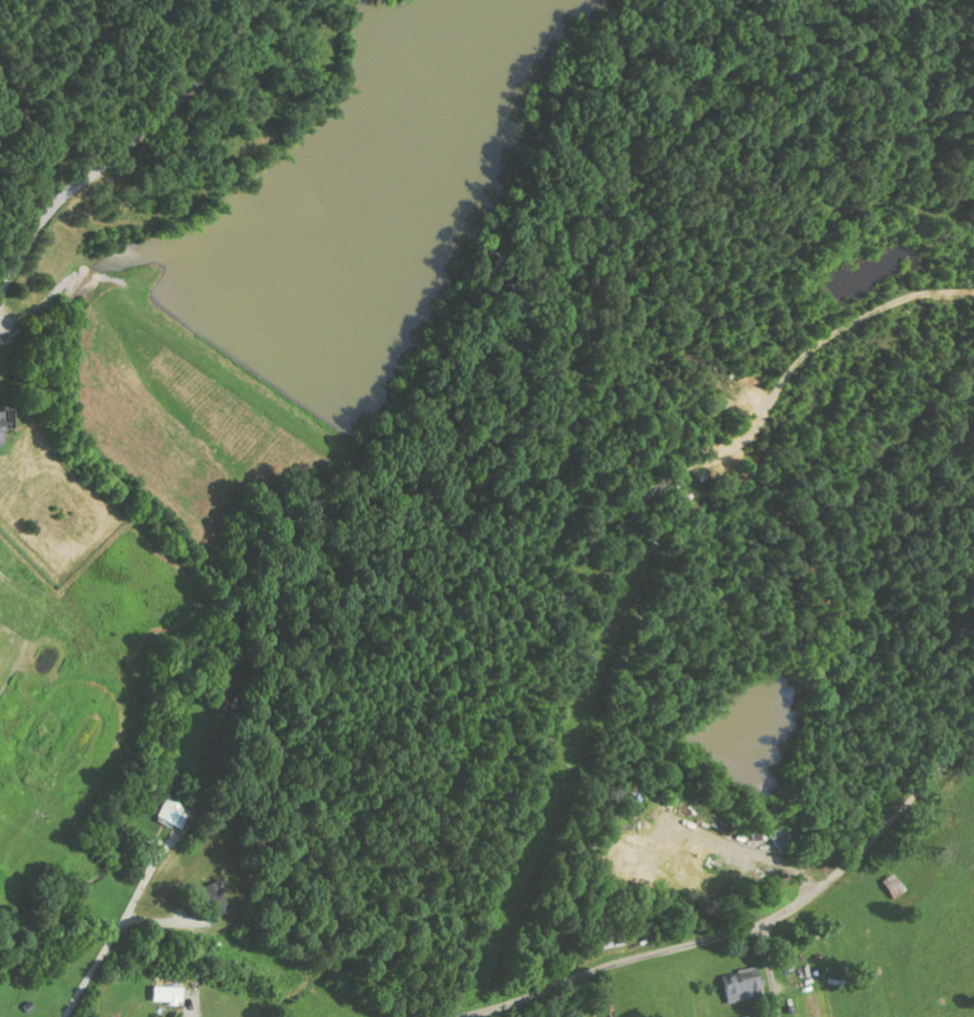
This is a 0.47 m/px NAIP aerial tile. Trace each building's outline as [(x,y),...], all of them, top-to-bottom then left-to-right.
[(14,431),(13,410),(0,411),(0,445),(9,444),(8,432),(14,431)] [(182,831),(194,810),(171,797),(159,818),(182,831)] [(879,880),(889,900),(902,894),(891,874),(879,880)] [(221,916),(234,911),(223,880),(204,887),(211,906),(216,904),(221,916)] [(738,971),(739,975),(724,977),(728,1004),(766,997),(761,967),(738,971)] [(186,987),(157,986),(156,1003),(186,1004),(186,987)]
